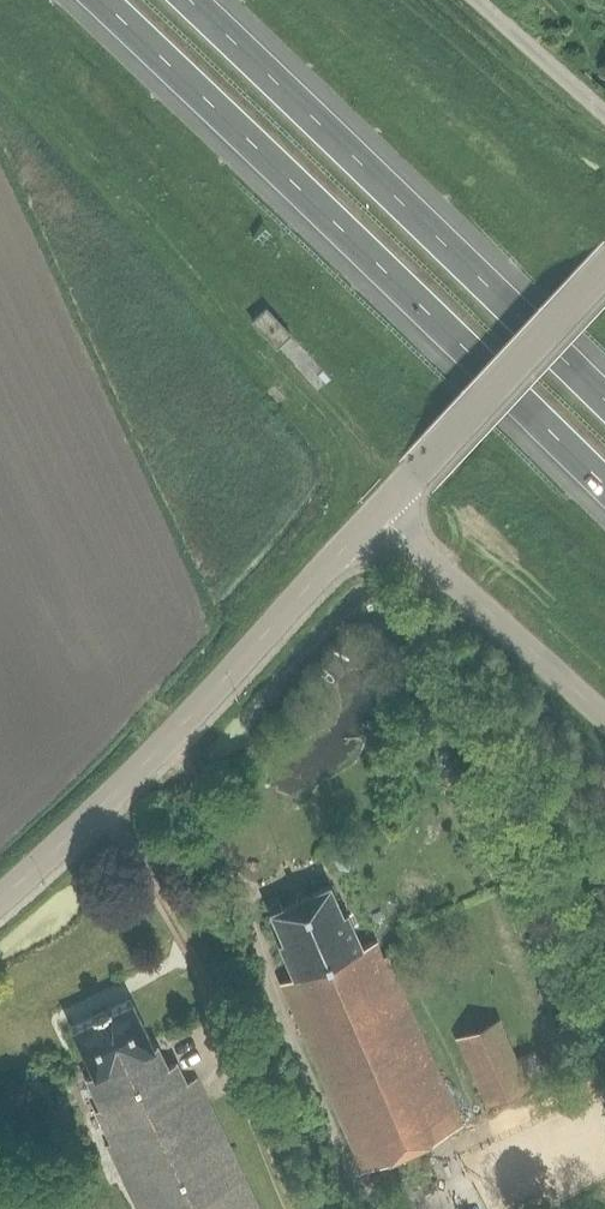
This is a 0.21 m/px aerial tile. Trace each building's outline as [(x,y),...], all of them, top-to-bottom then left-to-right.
[(276,349),(291,335),(266,309),(251,323),(276,349)] [(340,914),(328,886),(271,912),(284,941),(279,943),(294,976),(279,982),(363,1169),(463,1125),(387,954),(382,957),(374,939),(360,945),(345,912),(340,914)] [(195,1078),(184,1082),(174,1061),(165,1066),(154,1043),(150,1046),(131,1000),(109,1011),(107,1008),(91,1016),(92,1018),(73,1027),(94,1072),(87,1076),(100,1104),(95,1107),(110,1140),(106,1142),(137,1208),(257,1208),(195,1078)] [(485,1106),(529,1086),(545,1079),(532,1050),(516,1057),(498,1017),(454,1037),(485,1106)]
